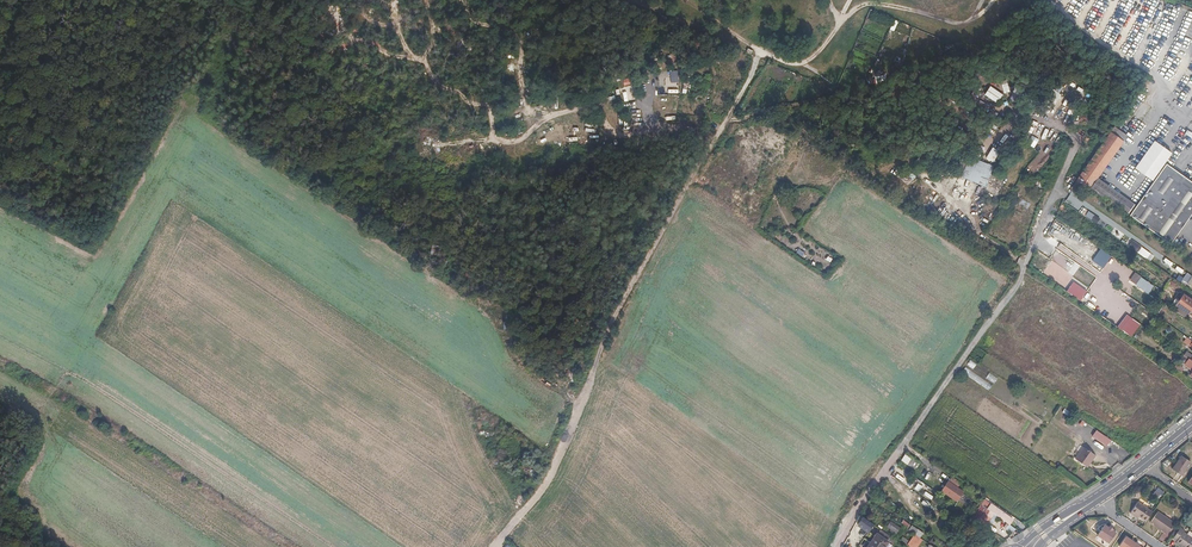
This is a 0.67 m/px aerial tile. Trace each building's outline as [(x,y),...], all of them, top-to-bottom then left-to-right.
[(668,93),(678,93),(678,83),(668,83),(668,93)] [(989,85),(984,94),(997,101),(1002,92),(989,85)] [(1128,119),(1123,116),(1119,122),(1123,125),(1128,119)] [(1121,132),(1114,128),(1077,182),(1088,190),(1090,188),(1127,214),(1134,205),(1097,178),(1127,136),(1121,132)] [(1172,154),(1155,142),(1136,168),(1146,176),(1153,180),(1172,154)] [(957,176),(986,186),(993,164),(969,156),(968,160),(963,159),(957,176)] [(1166,165),(1130,216),(1170,245),(1176,237),(1191,214),(1191,183),(1178,173),(1166,165)] [(1101,249),(1092,261),(1103,268),(1112,256),(1101,249)] [(1126,278),(1131,271),(1124,266),(1119,273),(1126,278)] [(1065,268),(1059,276),(1067,281),(1072,273),(1065,268)] [(1093,276),(1085,270),(1083,274),(1091,279),(1093,276)] [(1136,272),(1130,279),(1147,294),(1154,286),(1136,272)] [(1183,280),(1187,282),(1191,275),(1188,273),(1183,280)] [(1087,292),(1073,282),(1067,291),(1081,301),(1087,292)] [(1184,294),(1176,305),(1188,314),(1191,309),(1191,300),(1184,294)] [(1127,314),(1118,327),(1131,336),(1140,324),(1127,314)] [(1183,368),(1176,363),(1174,367),(1186,376),(1188,373),(1182,369),(1183,368)] [(1111,439),(1097,429),(1093,436),(1106,446),(1111,439)] [(1096,456),(1084,447),(1076,459),(1087,467),(1096,456)] [(919,462),(909,455),(904,462),(914,469),(919,462)] [(1170,469),(1180,476),(1189,463),(1180,456),(1170,469)] [(963,492),(948,482),(944,486),(951,491),(949,493),(958,499),(963,492)] [(1147,522),(1153,513),(1139,502),(1131,514),(1135,517),(1136,515),(1140,517),(1147,522)] [(991,506),(986,503),(984,505),(1009,524),(1012,520),(994,507),(991,506)] [(1175,524),(1158,512),(1151,523),(1168,534),(1175,524)] [(870,523),(859,515),(854,523),(865,531),(870,523)] [(900,528),(891,522),(888,526),(897,532),(900,528)] [(1117,533),(1105,525),(1098,536),(1110,544),(1117,533)] [(1181,528),(1174,538),(1179,541),(1178,543),(1184,546),(1191,546),(1191,537),(1185,532),(1186,531),(1181,528)] [(918,529),(915,534),(920,538),(923,533),(918,529)] [(873,532),(863,546),(886,546),(889,543),(873,532)] [(920,538),(915,534),(908,544),(912,546),(914,546),(920,538)] [(1124,537),(1118,546),(1119,546),(1139,546),(1124,537)]
